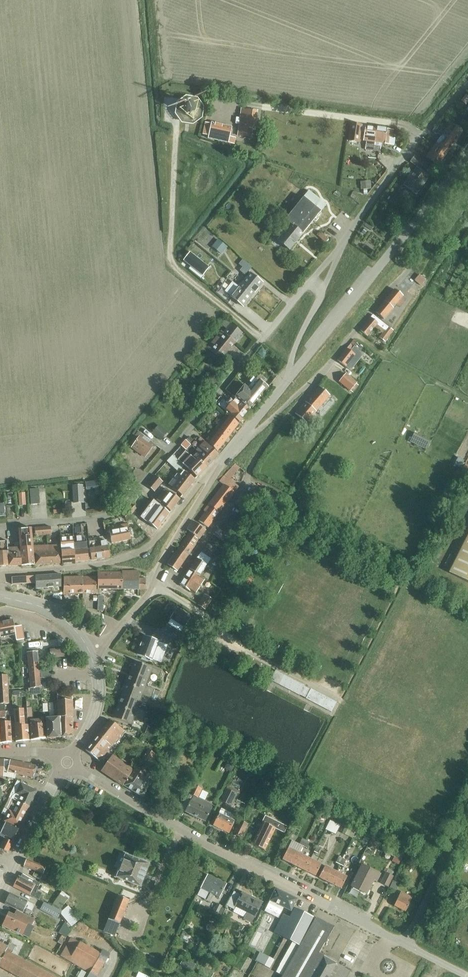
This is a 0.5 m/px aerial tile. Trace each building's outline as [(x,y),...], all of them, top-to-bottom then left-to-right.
[(181,123),(192,125),(202,118),(203,107),(197,97),(185,95),(176,102),(174,114),(181,123)] [(250,130),(255,130),(257,112),(241,110),(239,128),(244,129),(244,132),(249,133),(250,130)] [(214,118),(206,117),(203,136),(211,138),(212,128),(215,128),(215,126),(226,128),(227,120),(214,118)] [(445,137),(454,143),(462,132),(450,124),(443,134),(446,136),(445,137)] [(372,151),(376,128),(365,127),(365,125),(360,125),(360,126),(351,125),(348,141),(358,143),(360,131),(364,131),(363,142),(365,142),(364,150),(372,151)] [(376,128),(372,151),(379,152),(380,147),(381,144),(390,146),(393,146),(394,140),(391,139),(392,131),(386,130),(376,128)] [(447,152),(454,143),(445,137),(446,136),(443,134),(436,144),(447,152)] [(437,167),(447,152),(436,144),(425,159),(437,167)] [(423,171),(426,166),(414,157),(410,162),(417,167),(416,169),(416,168),(403,185),(415,194),(428,177),(422,173),(423,171)] [(360,181),(360,189),(371,188),(370,180),(360,181)] [(283,233),(277,241),(289,250),(320,212),(317,210),(322,204),(307,192),(301,199),(302,199),(286,220),(282,224),(284,225),(280,230),(283,233)] [(324,225),(319,228),(324,235),(329,232),(324,225)] [(211,246),(221,254),(227,247),(217,239),(211,246)] [(208,268),(189,253),(183,261),(202,276),(208,268)] [(242,260),(238,265),(242,268),(239,272),(245,276),(252,268),(242,260)] [(423,279),(428,273),(422,268),(417,275),(423,279)] [(238,287),(251,298),(262,284),(249,273),(238,287)] [(232,282),(224,292),(243,307),(251,298),(238,287),(232,282)] [(375,312),(382,318),(393,305),(402,295),(395,288),(375,312)] [(385,341),(393,330),(373,314),(360,330),(367,336),(374,327),(382,333),(379,337),(385,341)] [(222,333),(234,343),(241,333),(224,320),(221,324),(226,328),(222,333)] [(234,343),(222,333),(220,331),(215,337),(229,348),(234,343)] [(220,360),(229,348),(215,337),(206,349),(220,360)] [(354,355),(357,358),(361,353),(354,347),(357,342),(353,340),(337,360),(345,367),(347,368),(353,362),(351,360),(354,355)] [(350,390),(353,392),(358,385),(356,383),(357,382),(346,373),(338,381),(350,391),(350,390)] [(234,378),(225,390),(235,397),(234,398),(235,398),(249,410),(267,388),(258,381),(250,391),(244,386),(234,378)] [(295,414),(306,423),(329,396),(318,387),(295,414)] [(239,423),(249,410),(235,398),(230,405),(222,399),(218,404),(225,410),(224,411),(239,423)] [(214,430),(206,439),(211,444),(209,445),(217,451),(226,440),(238,424),(229,417),(217,432),(214,430)] [(151,433),(160,440),(168,432),(158,424),(151,433)] [(137,438),(131,447),(137,452),(140,449),(147,454),(151,448),(156,447),(135,431),(134,431),(134,432),(132,434),(133,435),(137,438)] [(430,442),(413,434),(409,441),(426,450),(430,442)] [(204,452),(212,460),(218,454),(200,438),(197,441),(202,444),(195,451),(198,453),(201,456),(204,452)] [(196,461),(193,459),(184,451),(177,459),(197,477),(205,468),(197,460),(196,461)] [(205,468),(212,460),(204,452),(201,456),(198,453),(193,459),(196,461),(197,460),(205,468)] [(166,462),(178,473),(183,467),(171,456),(166,462)] [(182,496),(194,480),(183,472),(180,475),(177,473),(168,486),(182,496)] [(145,486),(153,492),(161,482),(153,476),(145,486)] [(198,520),(207,527),(238,487),(223,476),(219,481),(223,485),(203,510),(205,512),(198,520)] [(72,486),(73,502),(83,502),(82,486),(72,486)] [(38,489),(30,489),(31,504),(39,504),(38,489)] [(155,501),(170,512),(179,500),(165,489),(155,501)] [(129,507),(133,512),(140,503),(138,502),(141,500),(145,503),(150,496),(142,490),(129,507)] [(147,523),(156,530),(169,513),(155,503),(147,514),(151,517),(147,523)] [(125,521),(133,512),(129,507),(123,514),(125,521)] [(189,532),(199,539),(205,531),(193,521),(186,530),(189,532)] [(94,523),(96,534),(105,533),(103,522),(94,523)] [(111,544),(130,540),(126,524),(117,526),(117,525),(108,527),(111,544)] [(33,529),(34,536),(50,535),(50,527),(33,529)] [(33,565),(31,547),(30,529),(18,530),(19,548),(20,566),(33,565)] [(193,548),(199,539),(189,532),(183,541),(193,548)] [(73,542),(73,535),(73,534),(60,535),(60,539),(59,539),(60,545),(61,563),(74,563),(73,542)] [(83,534),(73,535),(73,542),(74,563),(87,561),(85,543),(85,539),(83,539),(83,534)] [(467,583),(467,534),(448,573),(467,583)] [(106,541),(102,542),(101,540),(87,542),(90,561),(105,559),(109,558),(106,541)] [(177,572),(193,548),(183,541),(167,565),(170,567),(177,572)] [(31,547),(33,565),(59,564),(58,545),(31,547)] [(8,567),(20,566),(19,548),(7,549),(8,567)] [(191,566),(189,570),(199,577),(211,559),(214,555),(212,554),(203,548),(200,553),(191,566)] [(189,570),(179,585),(189,592),(189,591),(194,595),(202,584),(204,580),(199,577),(189,570)] [(122,572),(122,573),(122,590),(145,590),(145,579),(138,579),(138,572),(122,572)] [(122,590),(122,573),(97,573),(97,590),(122,590)] [(45,595),(61,594),(60,575),(11,578),(11,584),(30,583),(35,583),(36,589),(41,589),(42,594),(45,595)] [(82,578),(82,595),(96,595),(96,577),(82,578)] [(63,596),(82,595),(82,578),(62,578),(63,596)] [(197,605),(204,609),(211,599),(204,595),(197,605)] [(176,609),(170,618),(183,627),(190,618),(176,609)] [(15,635),(16,641),(23,639),(21,626),(14,627),(12,620),(0,622),(0,637),(15,635)] [(156,638),(167,643),(170,635),(159,631),(156,638)] [(38,644),(37,632),(24,633),(25,645),(38,644)] [(143,637),(137,654),(159,662),(165,645),(143,637)] [(28,665),(38,665),(37,648),(26,649),(28,665)] [(50,651),(50,658),(63,657),(63,649),(50,651)] [(130,673),(148,680),(151,673),(159,676),(161,671),(134,661),(130,673)] [(39,674),(51,673),(51,668),(39,669),(38,665),(28,665),(29,677),(39,676),(39,674)] [(311,688),(310,689),(304,685),(276,670),(270,680),(299,695),(299,694),(305,698),(331,712),(337,702),(311,688)] [(39,674),(39,676),(40,688),(40,689),(53,688),(51,673),(39,674)] [(146,686),(148,680),(130,673),(126,684),(152,694),(154,689),(146,686)] [(30,689),(40,688),(39,676),(29,677),(30,689)] [(150,699),(152,694),(126,684),(122,695),(140,702),(142,696),(150,699)] [(4,712),(4,704),(8,704),(7,691),(0,692),(0,712),(4,712)] [(72,692),(62,693),(62,691),(57,691),(57,700),(72,700),(72,692)] [(138,709),(140,702),(122,695),(117,707),(144,716),(146,712),(138,709)] [(45,719),(46,739),(72,737),(72,701),(57,701),(57,706),(57,718),(55,718),(45,719)] [(142,721),(144,716),(117,707),(113,718),(132,725),(134,718),(142,721)] [(27,726),(24,726),(23,709),(13,709),(15,742),(28,741),(27,726)] [(11,742),(10,722),(3,722),(3,718),(4,718),(4,712),(0,712),(0,743),(11,742)] [(44,724),(43,724),(42,717),(40,717),(40,720),(29,721),(30,740),(45,739),(44,724)] [(97,736),(111,747),(124,731),(110,720),(97,736)] [(180,735),(198,748),(204,740),(185,727),(180,735)] [(99,762),(111,747),(97,736),(85,751),(99,762)] [(142,760),(148,764),(154,754),(147,750),(142,760)] [(112,756),(101,772),(122,787),(122,786),(124,787),(142,798),(153,779),(143,773),(142,774),(135,769),(134,771),(112,756)] [(3,772),(33,778),(35,767),(8,761),(4,761),(3,772)] [(9,798),(29,807),(36,792),(21,784),(16,781),(9,798)] [(185,813),(204,822),(212,806),(197,799),(202,788),(194,784),(187,799),(191,801),(185,813)] [(220,802),(230,807),(237,795),(226,789),(220,802)] [(24,818),(29,807),(9,798),(4,809),(7,810),(24,818)] [(18,830),(24,818),(7,810),(4,809),(1,814),(6,816),(3,823),(18,830)] [(229,820),(231,815),(221,810),(219,815),(219,814),(213,826),(228,834),(234,822),(229,820)] [(263,824),(252,845),(263,851),(274,830),(284,835),(287,828),(265,817),(262,823),(263,824)] [(325,829),(336,834),(340,825),(330,820),(325,829)] [(233,833),(241,837),(247,825),(239,821),(233,833)] [(347,821),(344,826),(354,832),(357,827),(347,821)] [(18,830),(3,823),(2,825),(4,826),(0,835),(0,837),(4,839),(0,847),(0,850),(7,853),(18,830)] [(303,846),(305,841),(302,839),(299,845),(292,841),(282,860),(293,865),(299,854),(303,846)] [(305,871),(310,859),(299,854),(293,865),(305,871)] [(124,881),(139,887),(148,865),(125,856),(117,877),(124,881)] [(310,859),(305,871),(316,876),(321,865),(310,859)] [(23,866),(34,871),(43,874),(45,867),(26,860),(23,866)] [(145,877),(150,878),(153,867),(148,866),(145,877)] [(373,880),(376,882),(379,875),(362,866),(351,887),(365,894),(373,880)] [(330,883),(336,872),(325,867),(319,878),(330,883)] [(336,872),(330,883),(341,889),(346,877),(336,872)] [(380,883),(388,886),(393,875),(386,872),(380,883)] [(18,877),(12,887),(38,901),(42,894),(37,891),(33,889),(35,886),(39,888),(41,884),(36,881),(31,878),(22,874),(20,878),(18,877)] [(212,895),(218,898),(225,885),(208,876),(201,889),(207,892),(204,900),(209,902),(212,895)] [(392,880),(389,887),(396,890),(399,883),(392,880)] [(266,907),(264,911),(278,918),(280,914),(283,908),(290,911),(296,900),(275,889),(266,907)] [(242,893),(240,896),(234,892),(226,907),(234,910),(235,907),(255,917),(262,903),(242,893)] [(393,906),(405,912),(412,898),(401,892),(393,906)] [(9,893),(4,904),(22,913),(24,909),(30,912),(31,911),(34,905),(9,893)] [(108,919),(119,924),(129,901),(117,896),(108,919)] [(55,899),(50,907),(58,911),(63,904),(55,899)] [(43,903),(40,909),(57,918),(60,912),(58,911),(50,907),(43,903)] [(212,913),(217,916),(222,906),(217,903),(212,913)] [(273,933),(297,946),(312,917),(294,908),(289,918),(282,915),(273,933)] [(31,925),(34,919),(16,911),(14,916),(8,913),(2,926),(22,935),(27,923),(31,925)] [(349,971),(318,954),(333,927),(315,918),(282,976),(346,976),(349,971)] [(190,938),(194,929),(184,924),(179,933),(190,938)] [(52,951),(56,953),(65,937),(61,935),(52,951)] [(33,945),(42,949),(45,942),(37,938),(33,945)] [(100,954),(71,938),(61,956),(90,972),(87,976),(97,976),(110,954),(103,950),(100,954)] [(7,946),(0,942),(0,967),(17,976),(52,976),(11,954),(15,947),(9,944),(7,946)] [(173,943),(167,955),(174,958),(181,947),(173,943)] [(260,943),(256,951),(261,954),(266,946),(260,943)] [(275,952),(280,956),(284,951),(279,947),(275,952)] [(251,967),(255,954),(249,952),(245,964),(251,967)] [(256,971),(262,974),(266,965),(261,962),(256,971)] [(156,972),(141,967),(139,973),(144,974),(143,976),(154,976),(156,972)]
